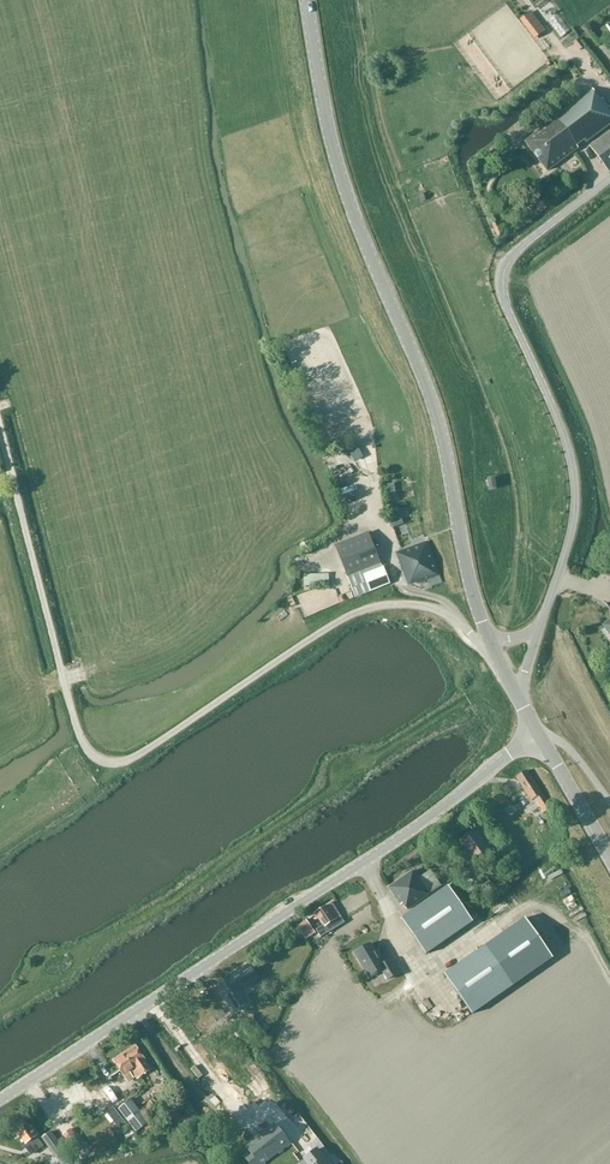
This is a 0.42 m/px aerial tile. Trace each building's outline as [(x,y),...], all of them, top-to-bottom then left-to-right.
[(530,11),(519,19),(534,39),(545,31),(530,11)] [(574,43),(579,50),(584,47),(579,40),(574,43)] [(609,108),(602,99),(601,100),(592,89),(555,117),(556,119),(525,142),(547,171),(578,148),(577,146),(585,141),(586,143),(609,125),(609,112),(608,109),(609,108)] [(589,146),(608,172),(609,170),(609,131),(589,146)] [(497,222),(493,224),(497,234),(498,235),(503,233),(497,222)] [(332,468),(335,478),(341,476),(338,466),(332,468)] [(494,478),(488,479),(490,491),(496,490),(494,478)] [(386,567),(382,568),(368,532),(335,545),(354,594),(369,589),(370,592),(393,583),(386,567)] [(428,542),(396,554),(408,585),(417,582),(417,584),(427,580),(430,587),(443,583),(428,542)] [(324,575),(307,574),(306,581),(323,582),(324,575)] [(528,771),(516,779),(531,801),(535,800),(544,813),(549,809),(552,808),(528,772),(528,771)] [(457,842),(465,853),(466,852),(473,861),(490,850),(497,860),(504,855),(485,828),(480,832),(478,829),(457,842)] [(468,867),(464,862),(458,867),(462,872),(468,867)] [(414,872),(389,889),(399,903),(401,902),(407,910),(441,886),(439,883),(430,870),(419,878),(414,872)] [(426,954),(473,922),(448,886),(401,918),(426,954)] [(328,933),(345,923),(333,902),(315,912),(323,925),(316,929),(321,937),(328,933)] [(527,917),(486,946),(513,984),(554,956),(527,917)] [(306,920),(296,926),(302,934),(312,927),(306,920)] [(371,944),(355,953),(370,978),(382,971),(388,981),(398,975),(389,961),(383,963),(371,944)] [(513,985),(486,945),(444,974),(472,1014),(513,985)] [(248,965),(219,984),(236,1011),(247,1003),(240,991),(258,980),(248,965)] [(268,982),(278,996),(285,992),(276,977),(268,982)] [(250,1014),(244,1019),(259,1038),(265,1034),(258,1025),(250,1014)] [(151,1069),(146,1062),(135,1045),(124,1053),(140,1077),(151,1069)] [(130,1073),(132,1072),(137,1079),(140,1077),(124,1053),(113,1060),(127,1081),(133,1077),(130,1073)] [(251,1055),(243,1061),(264,1089),(271,1083),(251,1055)] [(94,1104),(83,1080),(57,1093),(64,1108),(80,1100),(84,1109),(94,1104)] [(115,1100),(119,1091),(110,1088),(107,1096),(115,1100)] [(118,1109),(136,1132),(149,1122),(131,1099),(118,1109)] [(124,1120),(115,1109),(107,1115),(116,1126),(124,1120)] [(196,1125),(189,1114),(178,1123),(185,1133),(196,1125)] [(230,1142),(248,1163),(288,1136),(270,1114),(230,1142)] [(25,1121),(14,1129),(25,1144),(26,1145),(29,1142),(36,1152),(44,1147),(36,1137),(39,1135),(33,1126),(30,1128),(25,1121)] [(62,1135),(69,1143),(77,1138),(71,1129),(62,1135)] [(72,1162),(50,1132),(41,1138),(60,1163),(70,1163),(72,1162)] [(304,1155),(310,1163),(309,1163),(329,1163),(317,1148),(304,1155)]
